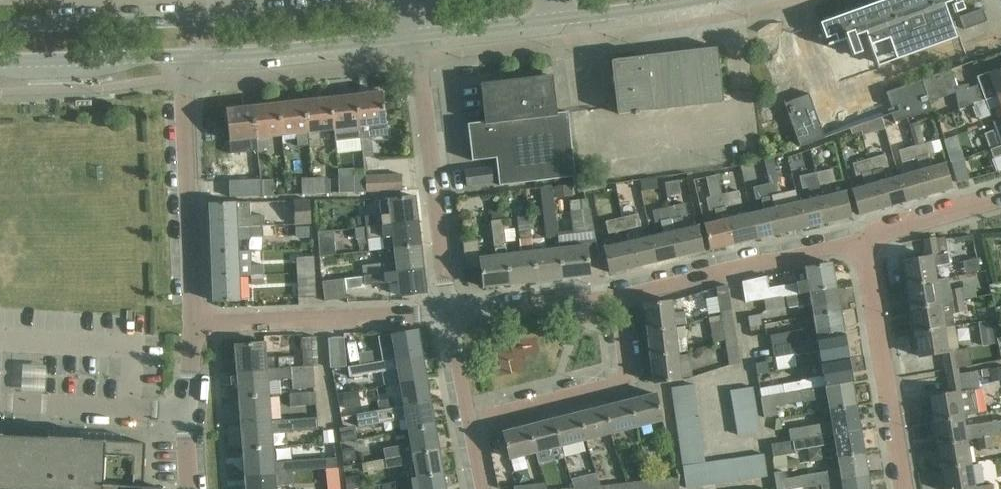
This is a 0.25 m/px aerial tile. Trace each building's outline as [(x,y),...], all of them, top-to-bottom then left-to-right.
[(819,21),(828,46),(848,39),(853,55),(862,52),(857,36),(866,32),(877,62),(937,39),(955,33),(944,4),(954,0),(955,3),(953,4),(956,13),(965,9),(962,1),(960,2),(959,0),(880,0),(819,21)] [(987,21),(983,12),(982,8),(959,16),(964,29),(987,21)] [(788,33),(762,42),(769,61),(784,104),(794,128),(819,119),(794,52),(788,35),(788,33)] [(613,59),(615,79),(620,115),(724,101),(717,46),(675,51),(613,59)] [(926,90),(929,102),(956,93),(962,109),(974,105),(997,97),(1000,95),(1000,68),(976,77),(979,85),(969,88),(968,84),(957,88),(954,79),(926,90)] [(576,175),(575,166),(568,111),(556,113),(551,76),(528,79),(541,180),(576,175)] [(506,81),(518,183),(541,180),(528,79),(506,81)] [(922,79),(887,92),(892,107),(897,105),(899,110),(891,112),(895,122),(932,110),(922,79)] [(501,185),(518,183),(506,81),(482,84),(487,122),(469,124),(474,161),(497,158),(501,185)] [(374,137),(372,124),(385,122),(382,92),(357,95),(361,138),(374,137)] [(361,138),(357,95),(331,98),(334,128),(335,128),(337,141),(361,138)] [(974,105),(980,120),(991,116),(989,110),(1000,106),(1000,108),(1000,95),(997,97),(974,105)] [(305,101),(310,146),(310,148),(322,146),(320,130),(334,128),(331,98),(305,101)] [(305,101),(279,104),(283,135),(297,133),(298,147),(310,146),(305,101)] [(253,107),(258,152),(270,151),(268,136),(283,135),(279,104),(253,107)] [(226,110),(230,141),(231,155),(258,152),(253,107),(226,110)] [(983,134),(989,150),(1000,145),(1000,119),(994,122),(996,129),(983,134)] [(922,171),(929,195),(952,189),(945,165),(932,168),(928,155),(935,153),(931,141),(925,143),(918,122),(909,125),(915,146),(919,159),(922,171)] [(380,162),(394,161),(393,142),(379,142),(380,162)] [(989,150),(992,159),(1000,156),(1000,145),(989,150)] [(906,148),(899,150),(903,163),(908,162),(919,159),(915,146),(906,148)] [(961,149),(948,152),(951,163),(963,159),(961,149)] [(885,155),(869,159),(883,208),(906,202),(899,178),(887,181),(883,169),(889,167),(885,155)] [(773,156),(764,159),(770,183),(781,233),(804,227),(799,203),(796,190),(789,191),(786,179),(779,181),(773,156)] [(852,190),(854,195),(859,215),(883,208),(869,159),(853,164),(857,176),(862,175),(865,187),(852,190)] [(963,159),(951,163),(955,177),(967,173),(963,159)] [(492,166),(465,170),(467,184),(493,181),(492,166)] [(816,173),(820,185),(836,182),(833,169),(816,173)] [(929,195),(922,171),(899,178),(906,202),(929,195)] [(804,227),(828,222),(823,197),(820,185),(816,173),(800,176),(803,189),(809,188),(812,200),(799,203),(804,227)] [(366,193),(403,192),(402,175),(365,177),(366,193)] [(706,177),(711,198),(706,199),(709,211),(716,209),(719,221),(703,225),(709,249),(733,244),(728,219),(725,207),(723,195),(718,175),(706,177)] [(353,194),(366,193),(365,177),(352,177),(353,194)] [(660,189),(658,177),(640,180),(641,192),(660,189)] [(302,196),(315,195),(314,178),(301,179),(302,196)] [(332,180),(324,178),(314,178),(315,195),(325,195),(332,194),(332,180)] [(225,196),(249,195),(249,197),(262,197),(262,180),(248,181),(248,183),(224,183),(225,196)] [(272,180),(262,180),(262,197),(273,197),(272,180)] [(762,199),(765,211),(752,214),(757,238),(781,233),(770,183),(753,187),(756,200),(762,199)] [(571,184),(554,186),(555,197),(572,195),(571,184)] [(553,186),(542,187),(547,238),(558,236),(553,186)] [(723,195),(725,207),(742,204),(739,191),(723,195)] [(851,216),(847,197),(846,192),(823,197),(828,222),(851,216)] [(418,222),(415,195),(388,199),(381,199),(382,214),(366,216),(367,228),(418,222)] [(294,199),(295,227),(309,226),(309,225),(310,225),(309,199),(294,199)] [(571,201),(572,212),(574,235),(595,233),(589,199),(571,201)] [(210,230),(274,228),(274,226),(266,226),(265,215),(252,216),(251,203),(209,204),(210,230)] [(681,256),(703,251),(697,227),(686,229),(683,217),(688,216),(685,203),(669,207),(681,256)] [(651,237),(656,262),(681,256),(669,207),(653,210),(656,223),(662,222),(665,234),(651,237)] [(503,212),(493,213),(494,221),(504,219),(503,212)] [(620,218),(623,231),(641,227),(638,214),(620,218)] [(733,244),(757,238),(752,214),(728,219),(733,244)] [(522,241),(533,240),(531,216),(519,218),(522,241)] [(623,231),(620,218),(606,221),(609,234),(623,231)] [(496,244),(507,243),(504,219),(494,221),(493,221),(496,244)] [(421,246),(418,222),(367,228),(368,232),(369,239),(393,237),(394,249),(421,246)] [(211,255),(252,253),(252,251),(238,251),(237,240),(251,240),(251,237),(275,236),(274,228),(210,230),(211,255)] [(623,231),(625,243),(640,240),(638,228),(623,231)] [(318,232),(320,257),(336,255),(334,230),(318,232)] [(626,243),(632,267),(656,262),(651,237),(626,243)] [(904,261),(907,284),(934,280),(930,256),(947,254),(945,237),(934,239),(934,237),(923,239),(926,257),(904,261)] [(483,287),(511,284),(508,254),(480,257),(478,239),(462,241),(465,269),(481,267),(483,287)] [(602,249),(603,253),(608,273),(632,267),(626,243),(602,249)] [(586,245),(560,248),(563,278),(589,275),(586,245)] [(423,269),(421,246),(394,249),(396,261),(362,265),(363,276),(423,269)] [(560,248),(534,251),(537,281),(563,278),(560,248)] [(534,251),(508,254),(511,284),(537,281),(534,251)] [(212,279),(239,278),(239,276),(252,275),(252,277),(265,277),(264,265),(253,265),(252,253),(211,255),(212,279)] [(294,274),(298,273),(298,275),(315,274),(315,257),(297,257),(297,263),(294,263),(294,274)] [(764,300),(836,288),(832,263),(806,268),(808,280),(798,282),(768,287),(766,276),(743,281),(746,302),(764,299),(764,300)] [(400,295),(426,292),(423,269),(363,276),(322,281),(324,301),(347,298),(346,290),(365,287),(365,285),(398,281),(400,295)] [(299,297),(316,297),(315,274),(298,275),(299,297)] [(265,284),(265,277),(252,277),(252,285),(265,284)] [(240,300),(239,281),(239,278),(212,279),(213,301),(240,300)] [(911,307),(938,303),(934,280),(907,284),(911,307)] [(716,287),(720,307),(721,314),(732,312),(727,285),(716,287)] [(948,289),(950,301),(962,299),(960,286),(948,289)] [(812,304),(814,316),(840,312),(836,288),(764,300),(767,311),(812,304)] [(950,301),(938,303),(911,307),(915,331),(942,327),(954,325),(952,312),(964,310),(962,299),(950,301)] [(648,330),(674,327),(674,326),(673,320),(673,312),(671,301),(645,304),(648,330)] [(684,311),(673,312),(673,320),(674,326),(685,324),(684,311)] [(726,339),(737,337),(732,312),(721,314),(726,339)] [(840,312),(814,316),(816,327),(771,335),(773,348),(844,336),(840,312)] [(760,314),(748,316),(750,327),(762,325),(760,314)] [(648,330),(651,357),(677,354),(674,327),(648,330)] [(946,352),(942,327),(915,331),(919,356),(943,352),(946,370),(957,368),(972,366),(969,349),(946,352)] [(424,356),(419,329),(393,333),(380,336),(384,361),(349,367),(349,369),(424,356)] [(235,344),(237,372),(314,366),(314,365),(319,364),(317,335),(302,336),(305,365),(293,366),(292,356),(279,357),(280,368),(267,368),(265,341),(235,344)] [(820,351),(822,364),(848,359),(844,336),(773,348),(775,358),(796,354),(796,355),(820,351)] [(329,338),(331,368),(347,367),(345,337),(329,338)] [(737,337),(726,339),(730,365),(742,363),(737,337)] [(651,357),(654,383),(680,380),(677,354),(651,357)] [(399,368),(402,384),(428,380),(424,356),(349,369),(351,377),(399,368)] [(72,383),(72,372),(62,372),(63,359),(38,358),(37,382),(72,383)] [(852,383),(848,359),(822,364),(824,376),(783,384),(785,394),(852,383)] [(768,362),(756,364),(758,374),(769,372),(768,362)] [(237,372),(239,399),(270,397),(268,380),(292,379),(293,389),(316,388),(314,366),(237,372)] [(957,368),(946,370),(949,392),(931,395),(935,420),(964,416),(977,414),(973,391),(979,390),(976,371),(958,374),(957,368)] [(406,407),(432,403),(428,380),(402,384),(405,406),(406,407)] [(852,383),(785,394),(761,398),(764,418),(778,415),(776,406),(828,398),(830,411),(856,407),(852,383)] [(696,395),(694,384),(672,388),(674,399),(696,395)] [(755,398),(753,387),(731,390),(733,402),(755,398)] [(316,391),(290,394),(291,407),(317,404),(316,391)] [(360,391),(344,393),(346,409),(363,406),(360,391)] [(629,400),(636,426),(662,420),(655,393),(629,400)] [(698,407),(696,395),(674,399),(676,410),(698,407)] [(239,399),(241,425),(318,420),(318,417),(271,421),(270,397),(239,399)] [(757,409),(755,398),(733,402),(735,413),(757,409)] [(408,419),(410,432),(436,427),(432,403),(406,407),(405,406),(393,408),(391,399),(379,401),(381,410),(357,414),(359,426),(408,419)] [(629,400),(604,406),(610,432),(636,426),(629,400)] [(579,412),(585,438),(610,432),(604,406),(579,412)] [(699,418),(698,407),(676,410),(677,421),(699,418)] [(860,430),(856,407),(830,411),(832,422),(789,429),(792,441),(792,442),(860,430)] [(759,420),(757,409),(735,413),(737,424),(759,420)] [(554,418),(560,445),(585,438),(579,412),(554,418)] [(966,440),(978,438),(989,437),(1000,435),(1000,421),(966,427),(964,416),(935,420),(938,444),(966,440)] [(529,424),(535,451),(560,445),(554,418),(529,424)] [(701,429),(699,418),(677,421),(679,432),(701,429)] [(786,428),(784,418),(776,419),(775,430),(786,428)] [(318,420),(241,425),(243,451),(274,449),(272,433),(319,429),(318,420)] [(761,432),(759,420),(737,424),(739,436),(761,432)] [(535,451),(529,424),(503,431),(509,457),(535,451)] [(384,448),(386,460),(440,450),(436,427),(410,432),(412,443),(384,448)] [(33,437),(33,436),(33,435),(32,433),(31,432),(30,431),(29,430),(27,430),(26,429),(25,429),(23,429),(22,430),(20,430),(19,431),(18,432),(17,433),(16,435),(16,436),(0,435),(0,488),(162,488),(143,487),(145,443),(33,437)] [(703,440),(701,429),(679,432),(681,443),(703,440)] [(335,441),(334,430),(323,432),(325,443),(335,441)] [(838,458),(864,454),(860,430),(792,442),(792,441),(772,444),(774,456),(795,453),(795,450),(836,444),(838,458)] [(991,448),(989,437),(978,438),(980,450),(991,448)] [(704,451),(703,440),(681,443),(682,455),(704,451)] [(942,468),(970,464),(966,440),(938,444),(942,468)] [(353,447),(342,449),(344,462),(355,460),(353,447)] [(245,477),(293,474),(292,471),(327,468),(327,472),(338,471),(336,458),(275,462),(274,449),(243,451),(245,477)] [(440,450),(386,460),(387,468),(416,463),(418,477),(412,478),(412,480),(444,474),(440,450)] [(709,485),(706,462),(704,451),(682,455),(687,488),(709,485)] [(768,476),(764,454),(752,456),(756,478),(768,476)] [(864,454),(838,458),(840,469),(786,478),(785,471),(774,472),(777,488),(800,488),(868,477),(864,454)] [(756,478),(752,456),(741,457),(744,480),(756,478)] [(744,480),(741,457),(729,459),(733,482),(744,480)] [(733,482),(729,459),(718,461),(721,483),(733,482)] [(721,483),(718,461),(706,462),(709,485),(721,483)] [(969,488),(994,488),(993,483),(973,487),(970,464),(942,468),(945,488),(962,488),(969,488)] [(246,488),(277,488),(276,485),(294,484),(293,474),(245,477),(246,488)] [(444,474),(412,480),(414,488),(447,488),(444,474)] [(653,488),(661,488),(680,487),(679,477),(652,480),(653,488)] [(868,477),(800,488),(870,488),(868,477)] [(627,488),(653,488),(652,480),(626,483),(627,488)]
